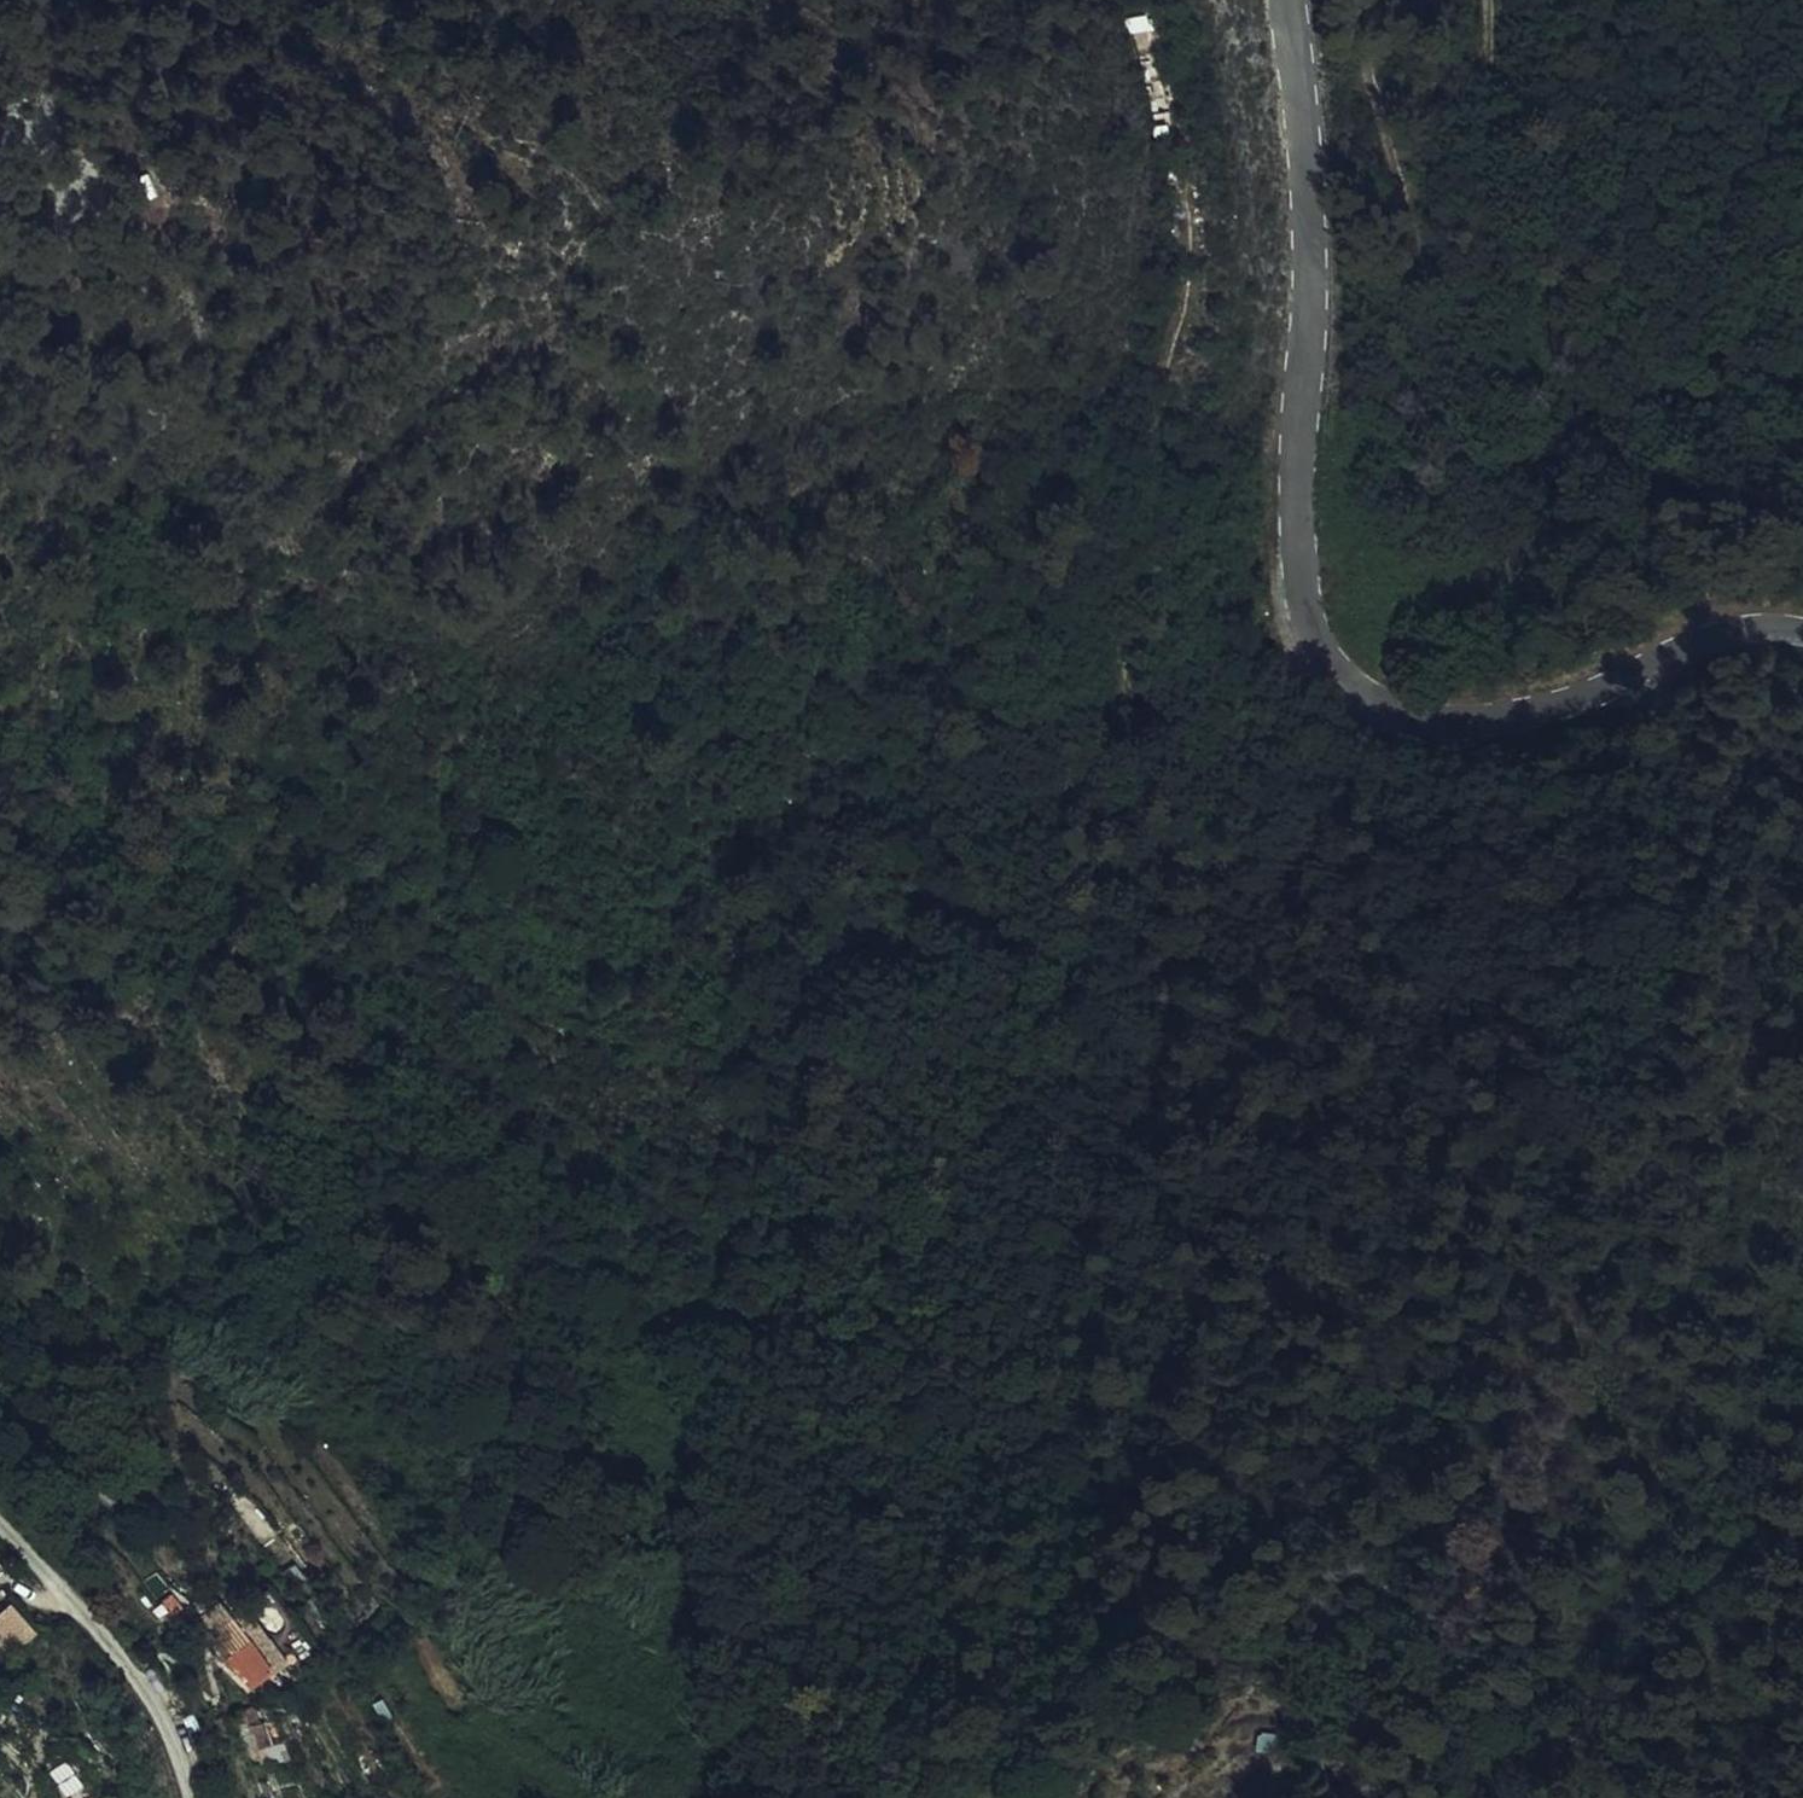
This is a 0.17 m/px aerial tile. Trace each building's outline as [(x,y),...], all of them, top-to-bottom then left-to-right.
[(1310,1757),(1270,1784),(1281,1797),(1283,1797),(1318,1774),(1310,1757)]
